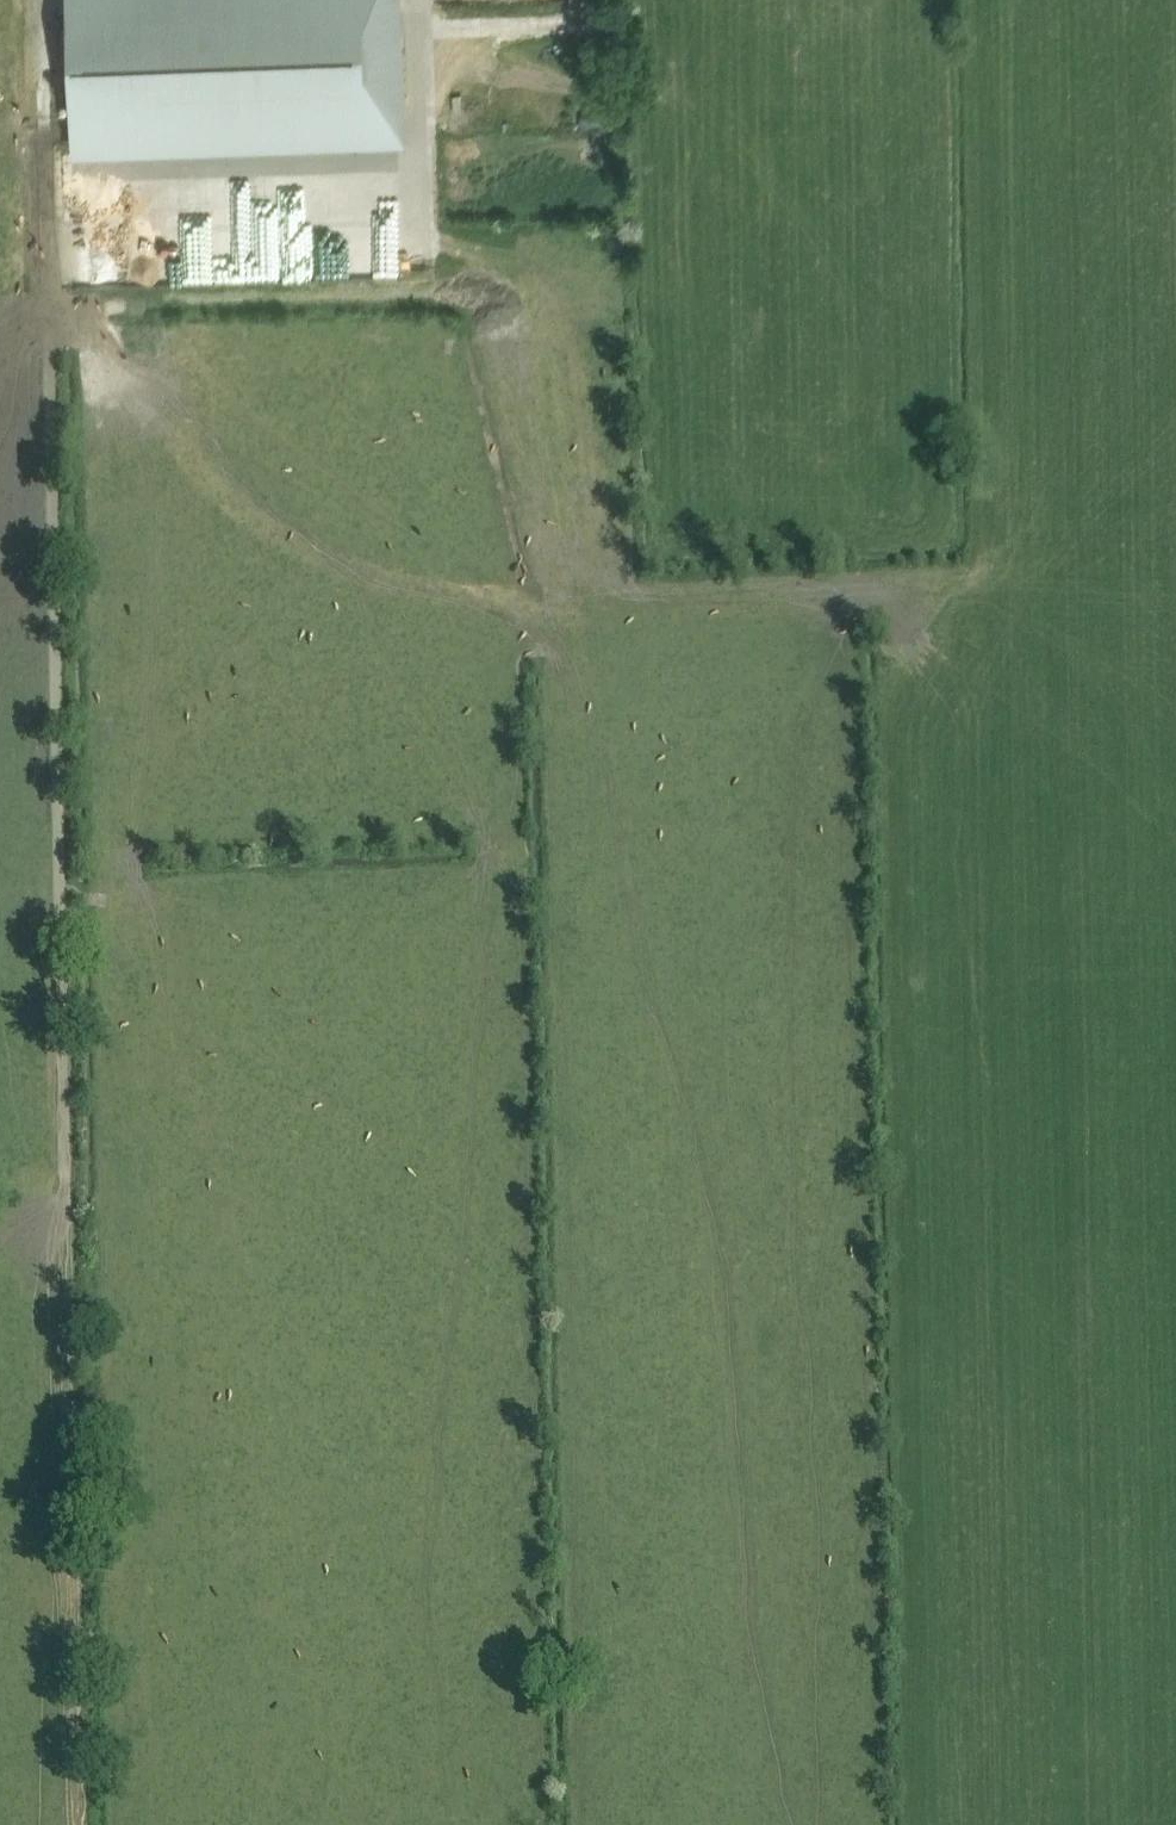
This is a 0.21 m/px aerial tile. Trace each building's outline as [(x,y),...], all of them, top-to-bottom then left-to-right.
[(73,144),(390,133),(385,0),(68,0),(73,144)]
